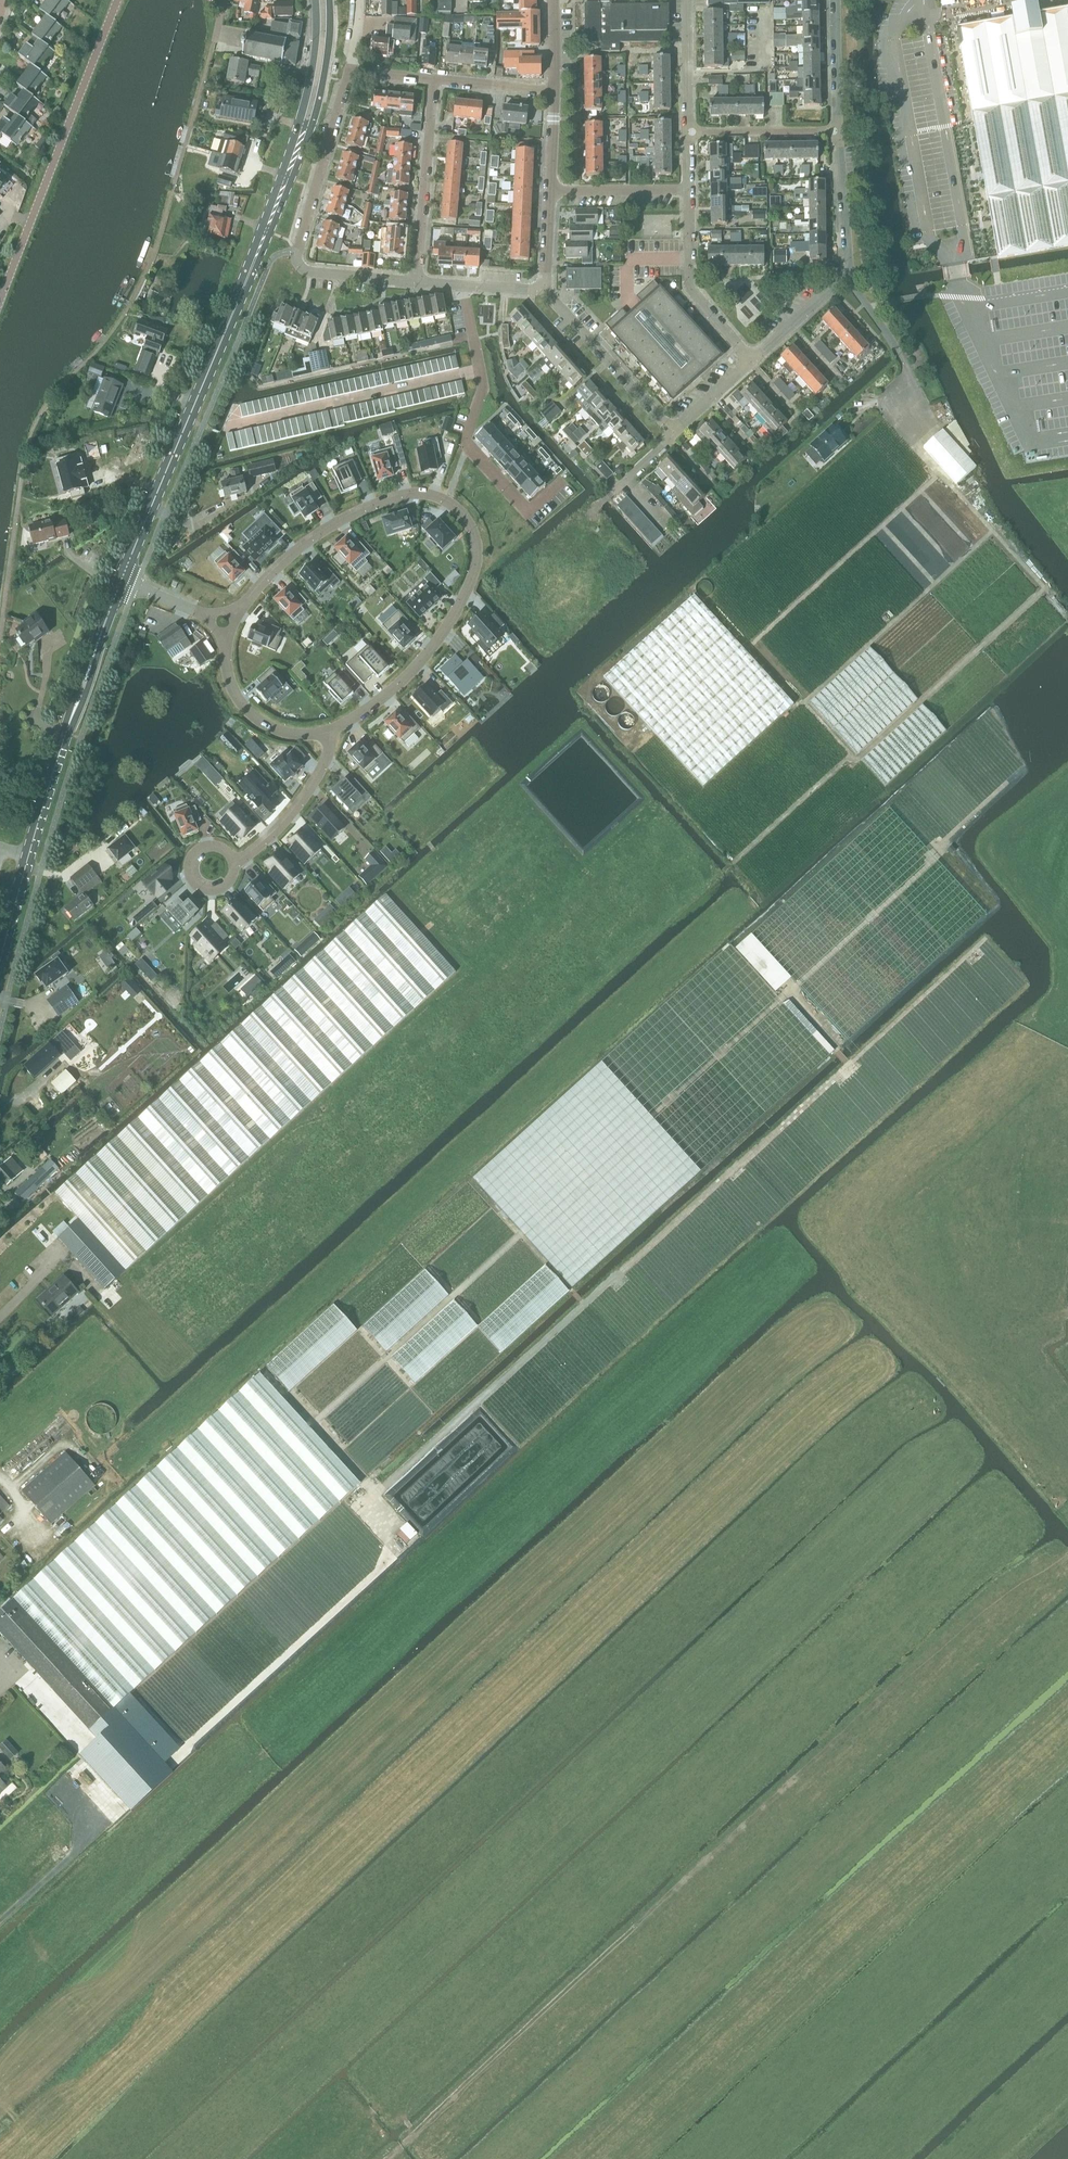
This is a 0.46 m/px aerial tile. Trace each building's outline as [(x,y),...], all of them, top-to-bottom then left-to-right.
[(55,22),(70,2),(67,0),(48,0),(40,10),(47,16),(55,22)] [(260,1),(260,0),(234,0),(234,1),(246,3),(244,12),(250,13),(249,19),(256,20),(257,15),(260,1)] [(381,2),(382,2),(382,9),(381,9),(381,12),(382,12),(382,17),(391,17),(391,0),(381,0),(381,2)] [(407,13),(407,16),(417,16),(417,0),(407,0),(407,13)] [(444,15),(452,15),(452,12),(452,0),(438,0),(438,1),(438,15),(444,15)] [(514,5),(514,13),(537,12),(537,3),(539,2),(539,0),(514,0),(514,5)] [(819,13),(818,0),(808,0),(803,0),(803,8),(787,8),(787,9),(786,9),(774,9),(774,14),(819,13)] [(274,16),(293,16),(292,2),(274,2),(274,16)] [(23,12),(26,7),(21,3),(17,8),(23,12)] [(611,9),(601,9),(601,3),(585,3),(585,44),(600,43),(600,52),(620,52),(620,43),(664,42),(664,32),(667,32),(667,26),(669,26),(669,6),(611,6),(611,9)] [(272,19),(272,7),(265,7),(265,11),(260,11),(260,19),(272,19)] [(406,16),(406,8),(398,8),(398,16),(406,16)] [(957,28),(987,198),(998,259),(1067,246),(1067,9),(1039,14),(1038,13),(1031,8),(1018,11),(1013,17),(1013,18),(957,28)] [(704,25),(723,26),(723,19),(729,19),(729,11),(723,11),(704,12),(704,25)] [(522,46),(540,46),(540,12),(537,12),(514,13),(497,13),(497,30),(522,30),(522,46)] [(803,19),(803,27),(819,27),(819,13),(774,14),(774,20),(786,20),(787,20),(803,19)] [(464,23),(477,23),(477,17),(478,17),(478,14),(464,14),(464,23)] [(454,15),(452,15),(444,15),(442,37),(449,38),(451,24),(453,24),(454,15)] [(40,41),(48,47),(62,27),(55,22),(47,16),(33,35),(34,36),(40,41)] [(419,33),(427,34),(428,19),(420,18),(419,33)] [(243,57),(249,58),(252,59),(282,64),(295,66),(303,24),(290,21),(289,25),(272,22),(270,37),(247,33),(243,57)] [(394,24),(392,40),(396,40),(410,42),(412,26),(394,24)] [(723,39),(723,26),(704,25),(705,40),(723,39)] [(482,50),(475,49),(474,67),(487,68),(489,52),(495,52),(494,40),(495,40),(494,26),(487,26),(487,31),(487,40),(484,40),(482,50)] [(774,41),(819,40),(819,27),(803,27),(803,35),(797,35),(789,35),(789,36),(786,36),(786,35),(774,35),(774,41)] [(34,36),(19,55),(32,65),(40,71),(55,52),(48,47),(40,41),(34,36)] [(374,38),(372,54),(394,56),(396,40),(392,40),(374,38)] [(705,40),(705,53),(723,53),(723,39),(705,40)] [(803,53),(819,53),(819,40),(774,41),(774,47),(786,47),(786,48),(797,48),(797,46),(803,46),(803,53)] [(435,68),(437,50),(430,49),(430,41),(424,41),(423,49),(422,66),(435,68)] [(462,48),(462,43),(450,41),(449,46),(448,46),(446,64),(448,64),(448,66),(455,66),(455,65),(460,65),(462,48)] [(462,48),(460,65),(474,67),(475,49),(475,44),(462,43),(462,48)] [(534,59),(534,52),(504,52),(505,69),(517,69),(517,72),(520,72),(520,77),(541,77),(540,59),(534,59)] [(732,61),(745,60),(745,52),(732,53),(732,61)] [(724,60),(723,53),(705,53),(705,68),(724,68),(724,67),(729,67),(729,60),(724,60)] [(804,67),(820,66),(819,53),(803,53),(804,67)] [(654,72),(670,71),(670,57),(654,57),(654,72)] [(260,67),(259,67),(251,65),(252,59),(249,58),(248,63),(231,60),(227,81),(245,84),(246,75),(259,78),(260,67)] [(585,72),(601,72),(601,59),(585,59),(585,72)] [(640,71),(648,71),(648,66),(640,66),(637,66),(637,60),(629,60),(630,71),(640,71)] [(17,85),(24,90),(32,96),(47,77),(40,71),(32,65),(17,85)] [(804,80),(820,80),(820,66),(804,67),(804,80)] [(654,85),(670,85),(670,71),(654,72),(654,85)] [(602,86),(601,72),(585,72),(585,85),(602,86)] [(709,86),(723,85),(723,76),(709,76),(709,86)] [(783,93),(790,93),(798,93),(804,93),(820,93),(820,80),(804,80),(804,88),(783,89),(783,93)] [(602,98),(602,86),(585,85),(585,98),(602,98)] [(654,98),(670,97),(670,85),(654,85),(654,98)] [(750,100),(750,116),(764,116),(764,100),(755,100),(755,85),(749,85),(750,95),(750,100)] [(724,116),(723,86),(719,86),(719,101),(710,101),(710,117),(724,116)] [(737,116),(737,100),(729,100),(728,95),(729,95),(729,86),(723,86),(724,116),(737,116)] [(1,113),(5,107),(9,110),(17,115),(31,127),(37,120),(30,115),(39,102),(32,96),(24,90),(17,99),(12,95),(4,106),(0,103),(0,112),(1,113)] [(373,108),(386,110),(388,93),(375,92),(373,108)] [(386,110),(386,113),(391,114),(391,110),(400,111),(401,95),(388,93),(386,110)] [(820,93),(804,93),(804,107),(820,107),(820,93)] [(401,95),(400,111),(400,116),(411,117),(412,112),(413,113),(415,96),(401,95)] [(670,97),(654,98),(655,111),(671,110),(670,97)] [(254,122),(257,103),(224,98),(223,107),(218,106),(216,115),(254,122)] [(602,98),(585,98),(585,111),(602,111),(602,98)] [(468,120),(469,102),(456,100),(454,118),(468,120)] [(737,116),(750,116),(750,100),(737,100),(737,116)] [(469,102),(468,120),(482,121),(484,122),(484,125),(491,126),(492,112),(493,108),(486,107),(486,112),(483,111),(484,104),(469,102)] [(531,121),(532,112),(528,112),(528,108),(504,106),(502,123),(503,123),(501,133),(508,134),(509,124),(527,126),(527,121),(531,121)] [(31,127),(17,115),(11,123),(5,118),(0,125),(0,137),(1,138),(2,135),(17,146),(31,127)] [(349,132),(366,137),(367,131),(370,131),(372,125),(369,124),(370,123),(353,119),(349,132)] [(671,121),(655,122),(655,136),(671,136),(671,121)] [(586,137),(603,137),(602,124),(586,124),(586,137)] [(399,137),(400,129),(387,128),(388,128),(386,135),(386,136),(387,137),(399,137)] [(226,131),(224,139),(224,141),(243,146),(245,137),(226,131)] [(362,150),(366,137),(349,132),(346,145),(362,150)] [(671,150),(671,136),(655,136),(655,150),(671,150)] [(603,137),(586,137),(586,151),(603,151),(603,142),(607,142),(607,137),(603,137)] [(222,140),(218,154),(224,156),(241,161),(245,147),(243,146),(224,141),(222,140)] [(447,157),(462,159),(463,144),(449,143),(447,157)] [(515,164),(533,165),(534,150),(527,150),(528,144),(517,143),(516,150),(516,149),(515,164)] [(396,144),(394,158),(411,159),(412,146),(396,144)] [(765,160),(778,160),(778,144),(764,145),(765,160)] [(778,160),(790,160),(790,144),(778,144),(778,160)] [(790,160),(804,160),(804,144),(790,144),(790,160)] [(804,144),(804,160),(818,160),(818,144),(804,144)] [(710,159),(741,158),(741,153),(733,154),(733,145),(710,145),(710,159)] [(375,157),(377,149),(368,146),(365,154),(375,157)] [(377,146),(377,149),(375,157),(378,158),(378,156),(385,156),(384,154),(382,154),(384,148),(377,146)] [(641,157),(641,162),(649,162),(655,162),(672,162),(671,150),(655,150),(655,157),(641,157)] [(603,164),(603,151),(586,151),(586,164),(603,164)] [(213,153),(210,166),(220,169),(237,174),(241,161),(224,156),(218,154),(212,152),(212,153),(213,153)] [(340,166),(356,171),(360,158),(343,153),(340,166)] [(461,171),(462,159),(447,157),(446,169),(461,171)] [(411,162),(411,159),(394,158),(394,162),(393,171),(410,173),(411,162)] [(711,172),(727,172),(727,163),(741,163),(741,158),(710,159),(711,172)] [(672,176),(672,162),(655,162),(655,167),(656,176),(672,176)] [(533,179),(533,165),(515,164),(515,179),(533,179)] [(603,164),(586,164),(587,176),(603,176),(603,164)] [(353,184),(356,171),(340,166),(336,179),(353,184)] [(446,169),(445,181),(460,182),(464,183),(465,177),(461,177),(461,171),(446,169)] [(409,186),(410,173),(389,171),(388,184),(409,186)] [(711,185),(741,185),(741,180),(727,180),(727,172),(711,172),(711,185)] [(220,176),(218,184),(230,188),(233,180),(220,176)] [(532,192),(533,179),(515,179),(514,192),(532,192)] [(445,181),(444,194),(459,195),(460,182),(445,181)] [(794,195),(803,195),(825,194),(825,181),(809,181),(809,189),(794,190),(794,195)] [(728,198),(727,190),(741,190),(741,185),(711,185),(711,199),(728,198)] [(376,187),(375,188),(369,187),(366,186),(365,192),(379,195),(380,188),(376,187)] [(346,206),(350,192),(334,187),(330,201),(346,206)] [(531,206),(532,192),(514,192),(513,205),(531,206)] [(391,193),(391,201),(385,201),(384,206),(390,207),(407,208),(408,194),(391,193)] [(458,208),(459,195),(444,194),(443,207),(458,208)] [(825,194),(803,195),(794,195),(794,200),(809,199),(809,208),(825,208),(825,194)] [(742,211),(742,212),(749,212),(749,206),(742,207),(742,206),(734,206),(734,207),(731,207),(731,200),(729,198),(728,198),(711,199),(711,212),(742,211)] [(780,210),(780,199),(770,199),(770,210),(780,210)] [(343,218),(346,206),(330,201),(326,213),(343,218)] [(365,203),(363,216),(369,217),(372,204),(365,203)] [(206,235),(224,238),(228,239),(232,219),(228,218),(222,217),(222,211),(227,212),(228,206),(219,204),(218,210),(211,209),(210,215),(206,235)] [(531,217),(531,206),(513,205),(513,217),(531,217)] [(406,222),(407,208),(390,207),(389,220),(406,222)] [(457,221),(458,208),(443,207),(442,220),(457,221)] [(810,221),(825,221),(825,208),(809,208),(810,221)] [(576,226),(598,225),(603,225),(603,209),(576,209),(576,218),(575,218),(575,223),(576,223),(576,225),(576,226)] [(742,212),(742,211),(711,212),(711,225),(728,225),(728,217),(745,216),(745,212),(742,212)] [(367,229),(369,217),(363,216),(361,227),(367,229)] [(469,216),(469,226),(480,227),(480,218),(469,216)] [(530,233),(531,217),(513,217),(512,232),(530,233)] [(810,221),(804,221),(789,221),(789,226),(804,226),(809,226),(809,229),(810,229),(810,234),(826,234),(825,221),(810,221)] [(320,235),(336,239),(340,226),(324,222),(320,235)] [(576,226),(576,225),(571,225),(571,234),(570,234),(569,239),(571,239),(571,241),(571,242),(593,242),(593,232),(598,232),(598,225),(576,226)] [(381,241),(387,242),(404,244),(405,230),(388,229),(388,230),(382,229),(381,241)] [(529,247),(530,233),(512,232),(511,246),(529,247)] [(795,248),(826,247),(826,234),(810,234),(810,242),(795,242),(795,248)] [(317,248),(339,254),(343,241),(336,239),(320,235),(317,248)] [(566,259),(582,259),(582,264),(593,264),(592,249),(593,249),(593,242),(571,242),(571,241),(566,242),(566,250),(564,251),(565,256),(566,256),(566,259)] [(403,257),(404,244),(387,242),(386,256),(403,257)] [(750,248),(750,266),(764,266),(764,248),(764,242),(756,242),(756,248),(750,248)] [(452,267),(453,249),(445,249),(446,243),(435,243),(434,256),(439,256),(439,266),(452,267)] [(716,243),(708,243),(708,248),(708,267),(722,267),(722,248),(716,248),(716,243)] [(529,260),(529,247),(511,246),(511,259),(529,260)] [(826,247),(795,248),(795,252),(810,252),(810,261),(826,261),(826,247)] [(722,267),(736,266),(736,248),(722,248),(722,267)] [(736,248),(736,266),(750,266),(750,248),(736,248)] [(465,268),(466,250),(453,249),(452,267),(465,268)] [(466,250),(465,268),(479,268),(480,251),(466,250)] [(774,263),(787,263),(787,251),(773,251),(774,263)] [(363,254),(362,268),(374,269),(375,255),(363,254)] [(622,254),(618,254),(613,254),(613,262),(622,262),(622,254)] [(602,290),(602,269),(566,269),(566,290),(602,290)] [(722,356),(654,281),(653,281),(654,282),(638,297),(643,302),(628,317),(623,311),(607,325),(606,324),(605,325),(673,400),(722,356)] [(158,309),(165,296),(151,290),(145,302),(158,309)] [(430,298),(434,317),(447,314),(443,295),(430,298)] [(421,319),(434,317),(430,298),(417,300),(421,319)] [(408,322),(421,319),(417,300),(405,303),(408,322)] [(395,324),(408,322),(405,303),(392,305),(395,324)] [(383,327),(395,324),(392,305),(378,308),(379,313),(380,312),(383,327)] [(274,324),(287,329),(294,311),(282,306),(274,324)] [(519,328),(531,317),(522,307),(510,317),(519,328)] [(831,330),(844,319),(834,309),(822,320),(831,330)] [(297,339),(306,316),(294,311),(287,329),(284,334),(297,339)] [(384,331),(383,327),(380,312),(379,313),(366,315),(370,334),(384,331)] [(357,336),(370,334),(366,315),(354,317),(357,336)] [(306,316),(297,339),(309,344),(319,321),(306,316)] [(345,339),(357,336),(354,317),(341,320),(345,339)] [(528,338),(540,327),(531,317),(519,328),(528,337),(528,338)] [(840,340),(853,329),(844,319),(831,330),(840,340)] [(163,343),(168,331),(139,320),(134,332),(148,337),(144,348),(142,352),(158,357),(160,354),(164,343),(163,343)] [(326,329),(323,336),(325,343),(332,341),(345,339),(341,320),(328,322),(329,328),(326,329)] [(537,348),(549,337),(540,327),(528,338),(528,337),(522,342),(528,348),(533,343),(537,348)] [(849,350),(862,339),(853,329),(840,340),(849,350)] [(129,342),(131,336),(123,333),(121,339),(129,342)] [(451,335),(438,338),(440,344),(453,341),(451,336),(451,335)] [(546,358),(558,347),(549,337),(537,348),(546,357),(546,358)] [(438,338),(425,341),(427,347),(440,344),(438,338)] [(862,339),(849,350),(857,359),(870,348),(862,339)] [(509,340),(502,340),(502,342),(504,350),(511,348),(509,340)] [(425,341),(413,343),(414,350),(427,347),(425,341)] [(823,354),(828,349),(821,341),(815,346),(823,354)] [(782,366),(785,369),(789,366),(801,355),(793,346),(791,348),(786,343),(781,347),(783,349),(785,348),(787,351),(781,357),(786,363),(782,366)] [(546,357),(538,364),(542,368),(546,364),(551,371),(555,367),(555,368),(567,357),(558,347),(546,358),(546,357)] [(367,349),(361,351),(363,362),(369,361),(367,349)] [(828,349),(823,354),(831,363),(836,358),(828,349)] [(326,350),(317,352),(322,372),(330,370),(326,350)] [(291,370),(276,373),(278,382),(290,379),(307,375),(313,373),(313,374),(322,372),(317,352),(309,354),(311,367),(305,368),(291,371),(291,370)] [(801,355),(789,366),(785,369),(790,374),(794,371),(798,376),(810,365),(801,355)] [(456,356),(449,357),(452,370),(459,368),(456,356)] [(449,357),(443,358),(446,371),(452,370),(449,357)] [(558,383),(576,367),(567,357),(555,368),(560,373),(554,379),(558,383)] [(443,358),(437,360),(440,373),(446,371),(443,358)] [(437,360),(430,361),(433,374),(440,373),(437,360)] [(509,371),(510,373),(514,369),(514,368),(519,364),(515,360),(507,361),(509,371)] [(430,361),(424,363),(427,375),(433,374),(430,361)] [(101,378),(105,368),(92,363),(88,373),(101,378)] [(424,363),(418,364),(421,377),(427,375),(424,363)] [(418,364),(411,366),(414,378),(421,377),(418,364)] [(808,387),(820,375),(810,365),(798,376),(808,387)] [(411,366),(405,367),(408,380),(414,378),(411,366)] [(405,367),(399,369),(402,381),(408,380),(405,367)] [(576,367),(558,383),(562,388),(568,382),(573,388),(586,377),(576,367)] [(399,369),(392,370),(395,383),(402,381),(399,369)] [(514,369),(510,373),(516,379),(521,376),(514,369)] [(392,370),(386,372),(389,384),(395,383),(392,370)] [(386,372),(380,373),(383,386),(389,384),(386,372)] [(380,373),(373,374),(376,387),(383,386),(380,373)] [(373,374),(367,376),(370,389),(376,387),(373,374)] [(820,375),(808,387),(816,396),(828,385),(820,375)] [(367,376),(361,377),(364,390),(370,389),(367,376)] [(361,377),(354,379),(357,391),(364,390),(361,377)] [(110,419),(123,385),(105,378),(92,412),(110,419)] [(782,392),(788,387),(780,378),(774,383),(782,392)] [(354,379),(348,380),(351,393),(357,391),(354,379)] [(348,380),(342,382),(345,394),(351,393),(348,380)] [(462,381),(455,382),(458,395),(465,394),(462,381)] [(528,393),(532,389),(526,381),(522,385),(528,393)] [(342,382),(335,383),(338,396),(345,394),(342,382)] [(455,382),(449,384),(452,397),(458,395),(455,382)] [(582,407),(599,392),(590,382),(578,392),(583,398),(578,403),(582,407)] [(335,383),(329,385),(332,397),(338,396),(335,383)] [(744,399),(749,404),(761,393),(752,383),(741,393),(738,390),(730,396),(738,404),(744,399)] [(449,384),(443,385),(446,398),(452,397),(449,384)] [(329,385),(323,386),(326,399),(332,397),(329,385)] [(443,385),(436,387),(439,399),(446,398),(443,385)] [(323,386),(317,387),(319,400),(326,399),(323,386)] [(317,387),(310,389),(313,401),(319,400),(317,387)] [(436,387),(430,388),(433,401),(439,399),(436,387)] [(788,387),(782,392),(789,400),(795,395),(788,387)] [(430,388),(424,390),(427,402),(433,401),(430,388)] [(310,389),(304,390),(307,403),(313,401),(310,389)] [(532,389),(528,393),(534,399),(538,395),(532,389)] [(304,390),(297,392),(300,404),(307,403),(304,390)] [(424,390),(417,391),(420,404),(427,402),(424,390)] [(417,391),(411,393),(414,405),(420,404),(417,391)] [(297,392),(291,393),(294,406),(300,404),(297,392)] [(599,392),(582,407),(586,412),(592,408),(596,413),(608,402),(599,392)] [(291,393),(285,395),(287,407),(294,406),(291,393)] [(411,393),(405,394),(408,407),(414,405),(411,393)] [(758,414),(770,403),(761,393),(749,404),(758,414)] [(405,394),(398,396),(401,408),(408,407),(405,394)] [(285,395),(279,396),(281,409),(287,407),(285,395)] [(279,396),(272,398),(275,410),(281,409),(279,396)] [(398,396),(392,397),(395,410),(401,408),(398,396)] [(392,397),(385,399),(389,413),(395,412),(395,410),(392,397)] [(272,398),(266,399),(269,412),(275,410),(272,398)] [(266,399),(259,401),(262,413),(269,412),(266,399)] [(385,399),(379,400),(382,415),(389,413),(385,399)] [(379,400),(373,401),(376,416),(382,415),(379,400)] [(259,401),(253,402),(256,414),(262,413),(259,401)] [(373,401),(366,403),(370,417),(376,416),(373,401)] [(253,402),(246,403),(249,416),(256,414),(253,402)] [(545,418),(557,407),(553,402),(540,413),(545,418)] [(600,428),(617,412),(608,402),(596,413),(591,417),(600,428)] [(246,403),(240,405),(243,417),(249,416),(246,403)] [(366,403),(360,404),(363,419),(370,417),(366,403)] [(766,423),(778,412),(770,403),(758,414),(766,423)] [(360,404),(354,406),(357,420),(363,419),(360,404)] [(354,406),(347,407),(350,422),(357,420),(354,406)] [(728,415),(732,412),(727,406),(723,410),(728,415)] [(347,407),(341,409),(344,423),(350,422),(347,407)] [(557,407),(545,418),(549,423),(562,412),(557,407)] [(341,409),(335,410),(339,427),(345,426),(344,423),(341,409)] [(614,433),(626,422),(622,417),(624,414),(620,409),(617,412),(600,428),(604,432),(609,427),(614,433)] [(807,409),(802,414),(808,421),(813,417),(807,409)] [(335,410),(329,411),(333,428),(339,427),(335,410)] [(329,411),(322,413),(326,430),(333,428),(329,411)] [(787,422),(778,412),(766,423),(775,433),(773,435),(779,441),(788,433),(782,426),(787,422)] [(322,413),(316,414),(320,431),(326,430),(322,413)] [(446,413),(441,427),(449,430),(454,416),(446,413)] [(316,414),(310,416),(313,432),(320,431),(316,414)] [(310,416),(303,417),(307,434),(313,432),(310,416)] [(737,425),(740,422),(735,416),(732,419),(737,425)] [(303,417),(297,419),(301,435),(307,434),(303,417)] [(297,419),(290,420),(294,437),(301,435),(297,419)] [(290,420),(284,422),(288,438),(294,437),(290,420)] [(515,421),(511,425),(517,432),(521,428),(515,421)] [(708,441),(720,430),(711,421),(706,425),(703,422),(699,425),(702,429),(696,434),(705,444),(708,441)] [(284,422),(278,423),(282,439),(288,438),(284,422)] [(391,422),(383,425),(385,428),(386,434),(394,432),(393,426),(391,422)] [(623,442),(635,432),(626,422),(614,433),(623,442)] [(278,423),(271,425),(275,441),(282,439),(278,423)] [(490,424),(475,438),(483,447),(502,430),(498,433),(490,424)] [(271,425),(265,426),(269,443),(275,441),(271,425)] [(265,426),(258,428),(262,444),(269,443),(265,426)] [(745,434),(749,431),(744,426),(740,429),(745,434)] [(569,437),(573,434),(567,427),(562,431),(569,437)] [(810,447),(823,463),(846,443),(833,427),(810,447)] [(258,428),(252,429),(256,446),(262,444),(258,428)] [(252,429),(246,431),(249,447),(256,446),(252,429)] [(502,430),(483,447),(491,455),(510,439),(502,430)] [(717,451),(729,440),(720,430),(708,441),(717,451)] [(943,430),(924,448),(957,485),(977,467),(943,430)] [(246,431),(239,432),(243,448),(249,447),(246,431)] [(239,432),(233,433),(237,450),(243,448),(239,432)] [(524,432),(520,436),(526,442),(530,439),(524,432)] [(635,432),(623,442),(618,447),(622,452),(627,447),(633,453),(644,442),(635,432)] [(233,433),(227,435),(230,451),(237,450),(233,433)] [(573,434),(569,437),(575,444),(579,441),(573,434)] [(407,464),(403,450),(399,435),(392,437),(396,452),(400,466),(407,464)] [(754,444),(758,441),(753,435),(749,439),(754,444)] [(510,439),(491,455),(499,464),(518,447),(510,439)] [(530,439),(526,442),(532,449),(537,445),(530,439)] [(725,461),(737,450),(729,440),(717,451),(725,461)] [(436,449),(419,453),(425,480),(443,477),(438,457),(445,456),(442,441),(435,443),(436,449)] [(687,452),(691,448),(686,443),(682,446),(687,452)] [(518,447),(499,464),(507,473),(526,456),(525,456),(521,459),(514,451),(518,448),(518,447)] [(587,457),(591,454),(585,447),(580,451),(587,457)] [(378,482),(394,477),(392,468),(398,467),(393,448),(371,454),(372,458),(371,458),(378,482)] [(737,450),(725,461),(734,470),(746,459),(737,450)] [(61,453),(49,455),(50,462),(56,461),(59,475),(83,470),(80,455),(63,459),(61,453)] [(696,462),(700,458),(695,453),(691,456),(696,462)] [(587,458),(593,464),(597,461),(591,454),(587,458)] [(526,456),(507,473),(515,481),(533,465),(526,456)] [(668,478),(679,467),(671,457),(659,468),(668,478)] [(346,463),(333,468),(344,493),(357,487),(355,482),(361,479),(353,460),(346,463)] [(272,472),(269,461),(262,463),(262,464),(248,467),(250,477),(272,472)] [(607,480),(613,476),(601,463),(596,467),(607,480)] [(705,471),(708,468),(704,463),(700,466),(705,471)] [(533,465),(515,481),(523,490),(538,477),(530,469),(534,465),(533,465)] [(676,487),(688,477),(679,467),(668,478),(676,487)] [(241,479),(238,469),(231,471),(233,481),(222,483),(225,498),(248,493),(244,478),(241,479)] [(83,470),(59,475),(63,489),(86,483),(83,470)] [(713,481),(717,477),(712,472),(709,476),(713,481)] [(538,477),(523,490),(531,499),(546,486),(538,477)] [(680,502),(685,497),(697,486),(688,477),(676,487),(671,492),(680,502)] [(647,488),(650,485),(645,480),(642,483),(647,488)] [(322,498),(313,483),(304,489),(303,487),(291,495),(293,498),(291,499),(305,520),(319,510),(314,503),(322,498)] [(693,517),(704,508),(699,502),(706,496),(697,486),(685,497),(680,502),(693,517)] [(655,498),(659,495),(654,490),(651,493),(655,498)] [(621,511),(632,501),(627,496),(617,506),(621,511)] [(664,508),(668,505),(663,499),(659,503),(664,508)] [(626,516),(636,506),(632,501),(621,511),(626,516)] [(630,521),(641,511),(636,506),(626,516),(630,521)] [(673,517),(676,514),(672,509),(668,512),(673,517)] [(634,526),(645,516),(641,511),(630,521),(634,526)] [(257,521),(264,528),(243,548),(256,561),(277,540),(273,536),(280,529),(264,513),(257,521)] [(384,516),(388,535),(412,531),(409,513),(384,516)] [(639,530),(649,521),(645,516),(634,526),(639,530)] [(41,525),(30,527),(34,545),(45,542),(45,541),(50,540),(53,539),(69,535),(66,522),(65,520),(52,523),(52,522),(41,525)] [(456,539),(439,520),(433,525),(429,521),(422,527),(426,531),(426,532),(443,551),(456,539)] [(643,535),(654,526),(649,521),(639,530),(643,535)] [(647,540),(658,530),(654,526),(643,535),(647,540)] [(228,535),(232,531),(229,528),(220,535),(228,544),(232,540),(228,535)] [(658,530),(647,540),(652,545),(662,535),(658,530)] [(352,544),(347,537),(334,549),(350,567),(351,566),(357,572),(368,562),(365,559),(370,554),(357,539),(352,544)] [(244,562),(234,551),(229,556),(225,552),(215,562),(217,565),(217,566),(233,584),(245,573),(240,566),(244,562)] [(383,570),(387,575),(393,571),(388,566),(383,570)] [(309,569),(297,579),(318,600),(331,588),(329,586),(335,580),(324,570),(317,576),(309,569)] [(425,581),(404,601),(417,615),(439,594),(432,587),(438,581),(427,570),(420,576),(425,581)] [(291,596),(286,590),(275,600),(294,621),(305,611),(302,607),(307,602),(297,591),(291,596)] [(977,645),(930,592),(866,648),(916,702),(977,645)] [(704,788),(794,705),(694,596),(604,678),(704,788)] [(482,612),(468,624),(482,640),(477,644),(484,652),(503,635),(498,630),(503,625),(494,614),(488,619),(482,612)] [(35,642),(48,633),(36,615),(24,623),(25,625),(17,630),(27,645),(34,640),(35,642)] [(402,651),(415,638),(412,634),(417,629),(406,618),(401,623),(395,616),(381,631),(402,651)] [(254,626),(248,640),(276,652),(282,638),(279,637),(282,630),(264,622),(261,629),(254,626)] [(172,659),(192,645),(177,623),(157,637),(165,649),(172,659)] [(144,639),(146,632),(139,630),(137,636),(144,639)] [(333,641),(328,636),(323,641),(328,646),(333,641)] [(202,642),(190,650),(201,667),(213,658),(202,642)] [(368,645),(347,665),(364,684),(375,674),(378,678),(389,667),(368,645)] [(469,659),(475,665),(481,660),(475,654),(469,659)] [(456,655),(439,670),(464,696),(484,678),(467,660),(464,663),(456,655)] [(262,686),(257,691),(267,702),(282,688),(288,694),(293,690),(287,684),(272,667),(257,680),(262,686)] [(335,673),(324,683),(343,703),(353,693),(350,689),(355,684),(345,673),(340,678),(335,673)] [(423,703),(445,725),(462,709),(451,698),(445,704),(434,693),(423,703)] [(394,713),(381,725),(400,747),(421,729),(410,716),(403,723),(394,713)] [(243,748),(232,736),(225,743),(233,751),(235,749),(240,754),(243,750),(242,749),(243,748)] [(359,743),(348,754),(367,774),(378,764),(376,761),(383,753),(373,742),(365,750),(359,743)] [(299,763),(306,757),(297,748),(295,748),(288,754),(290,755),(286,758),(282,754),(270,766),(285,783),(291,778),(292,778),(297,774),(297,773),(303,767),(299,763)] [(206,760),(198,768),(216,787),(224,779),(206,760)] [(255,770),(238,785),(248,796),(247,797),(258,809),(263,805),(271,814),(281,805),(273,796),(277,791),(270,784),(269,785),(255,770)] [(342,782),(332,791),(349,809),(353,805),(358,810),(371,797),(355,780),(350,784),(347,781),(344,784),(342,782)] [(152,803),(155,807),(161,803),(157,799),(152,803)] [(189,809),(187,805),(173,811),(175,814),(174,815),(183,837),(199,831),(195,823),(201,821),(195,806),(189,809)] [(237,805),(220,821),(235,838),(237,836),(242,841),(257,827),(237,805)] [(325,805),(311,818),(332,840),(345,828),(325,805)] [(302,828),(287,842),(292,847),(289,849),(304,866),(322,849),(302,828)] [(125,836),(108,849),(118,862),(135,848),(125,836)] [(279,851),(264,864),(271,872),(268,874),(283,890),(300,874),(279,851)] [(372,866),(363,874),(371,882),(388,867),(374,852),(366,859),(372,866)] [(88,865),(71,879),(80,890),(97,876),(88,865)] [(167,872),(161,868),(141,884),(145,892),(151,896),(154,894),(157,896),(165,892),(170,885),(168,882),(170,880),(167,872)] [(257,881),(245,892),(264,912),(275,902),(271,898),(277,893),(267,882),(261,886),(257,881)] [(75,920),(95,905),(85,893),(65,907),(75,920)] [(386,894),(56,1192),(79,1218),(59,1237),(106,1289),(126,1270),(456,971),(386,894)] [(342,907),(347,903),(341,896),(336,900),(342,907)] [(167,910),(183,927),(198,913),(189,903),(185,906),(179,899),(167,910)] [(237,901),(224,913),(241,932),(254,921),(258,918),(246,905),(243,908),(237,901)] [(331,905),(320,915),(326,921),(337,912),(331,905)] [(205,923),(190,936),(206,954),(208,952),(213,957),(226,946),(222,943),(229,937),(216,924),(210,929),(205,923)] [(141,933),(137,929),(128,937),(132,942),(141,933)] [(730,945),(473,1178),(572,1288),(829,1055),(772,991),(730,945)] [(40,986),(44,992),(63,979),(54,966),(59,963),(55,956),(45,963),(49,968),(32,979),(38,987),(40,986)] [(163,964),(157,970),(162,975),(168,970),(163,964)] [(157,976),(152,970),(145,976),(151,982),(157,976)] [(59,1016),(79,1002),(67,985),(48,1000),(59,1016)] [(51,1043),(25,1067),(35,1078),(61,1055),(63,1052),(71,1060),(80,1052),(62,1033),(51,1043)] [(63,1097),(78,1084),(68,1072),(53,1085),(63,1097)] [(23,1170),(12,1157),(0,1167),(0,1177),(7,1185),(23,1170)] [(24,1201),(59,1169),(50,1160),(15,1192),(24,1201)] [(52,1315),(80,1291),(68,1278),(50,1293),(47,1291),(38,1299),(52,1315)] [(0,1611),(0,1630),(90,1729),(115,1707),(279,1557),(360,1483),(260,1373),(178,1447),(96,1523),(14,1598),(0,1611)] [(51,1523),(95,1484),(66,1452),(22,1490),(51,1523)] [(11,1507),(0,1495),(0,1516),(11,1507)] [(0,1745),(0,1749),(11,1760),(19,1753),(6,1739),(0,1745)]
